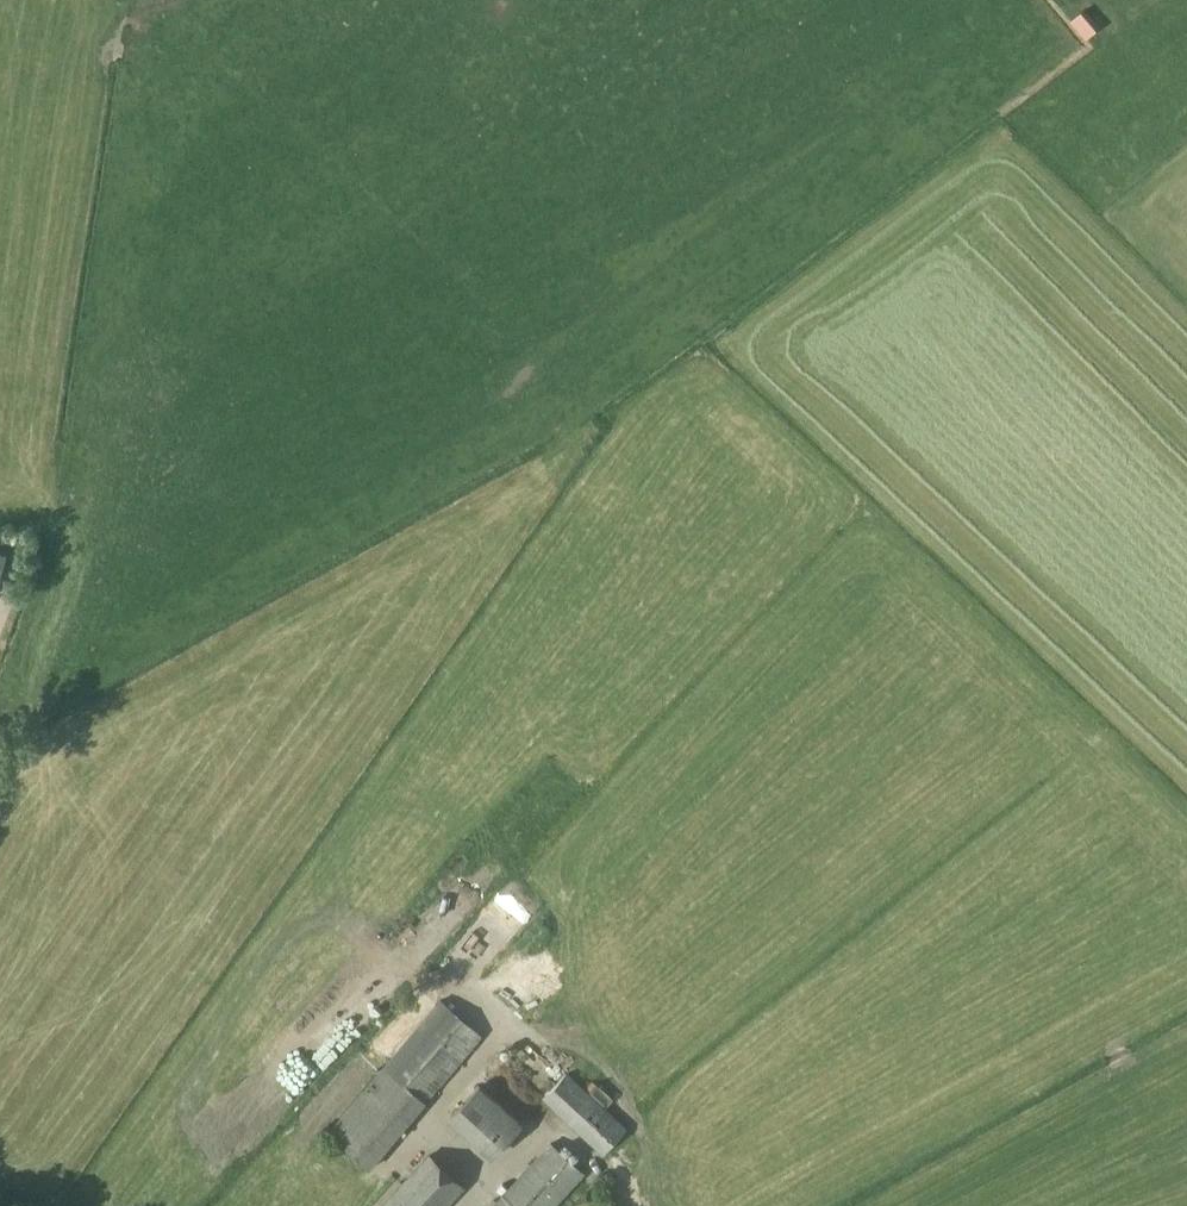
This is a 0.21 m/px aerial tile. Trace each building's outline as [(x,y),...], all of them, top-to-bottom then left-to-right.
[(1,598),(11,558),(0,555),(0,598),(1,598)] [(490,935),(535,886),(508,861),(473,900),(481,906),(471,917),(490,935)] [(441,1000),(383,1068),(426,1103),(483,1037),(441,1000)] [(383,1068),(327,1133),(369,1169),(426,1103),(383,1068)] [(567,1074),(543,1100),(603,1154),(627,1129),(567,1074)] [(481,1086),(449,1120),(491,1159),(523,1124),(481,1086)] [(493,1205),(555,1205),(585,1174),(552,1143),(493,1205)] [(382,1205),(446,1205),(464,1187),(430,1155),(382,1205)]
